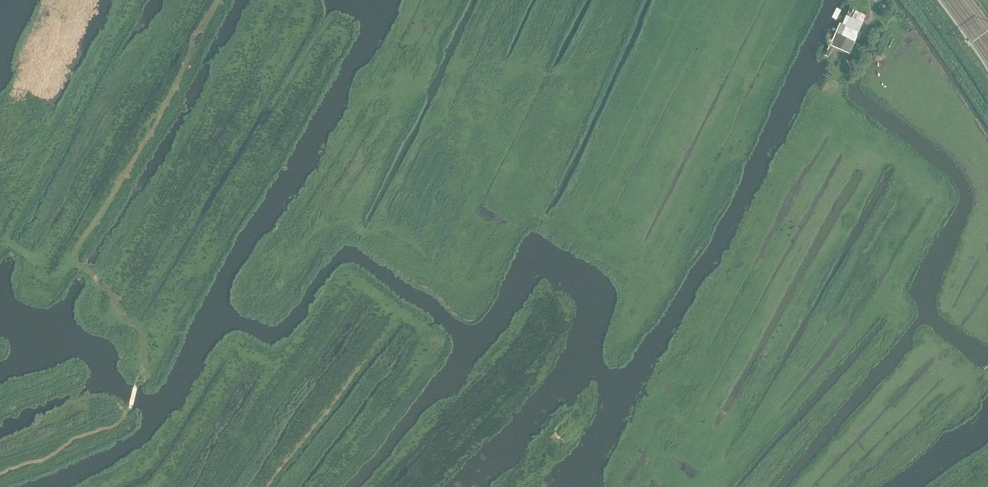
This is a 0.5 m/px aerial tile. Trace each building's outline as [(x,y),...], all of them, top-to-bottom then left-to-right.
[(833,44),(849,51),(866,13),(849,4),(842,22),(839,20),(829,42),(830,43),(833,44)] [(830,43),(824,53),(828,55),(833,44),(830,43)]
